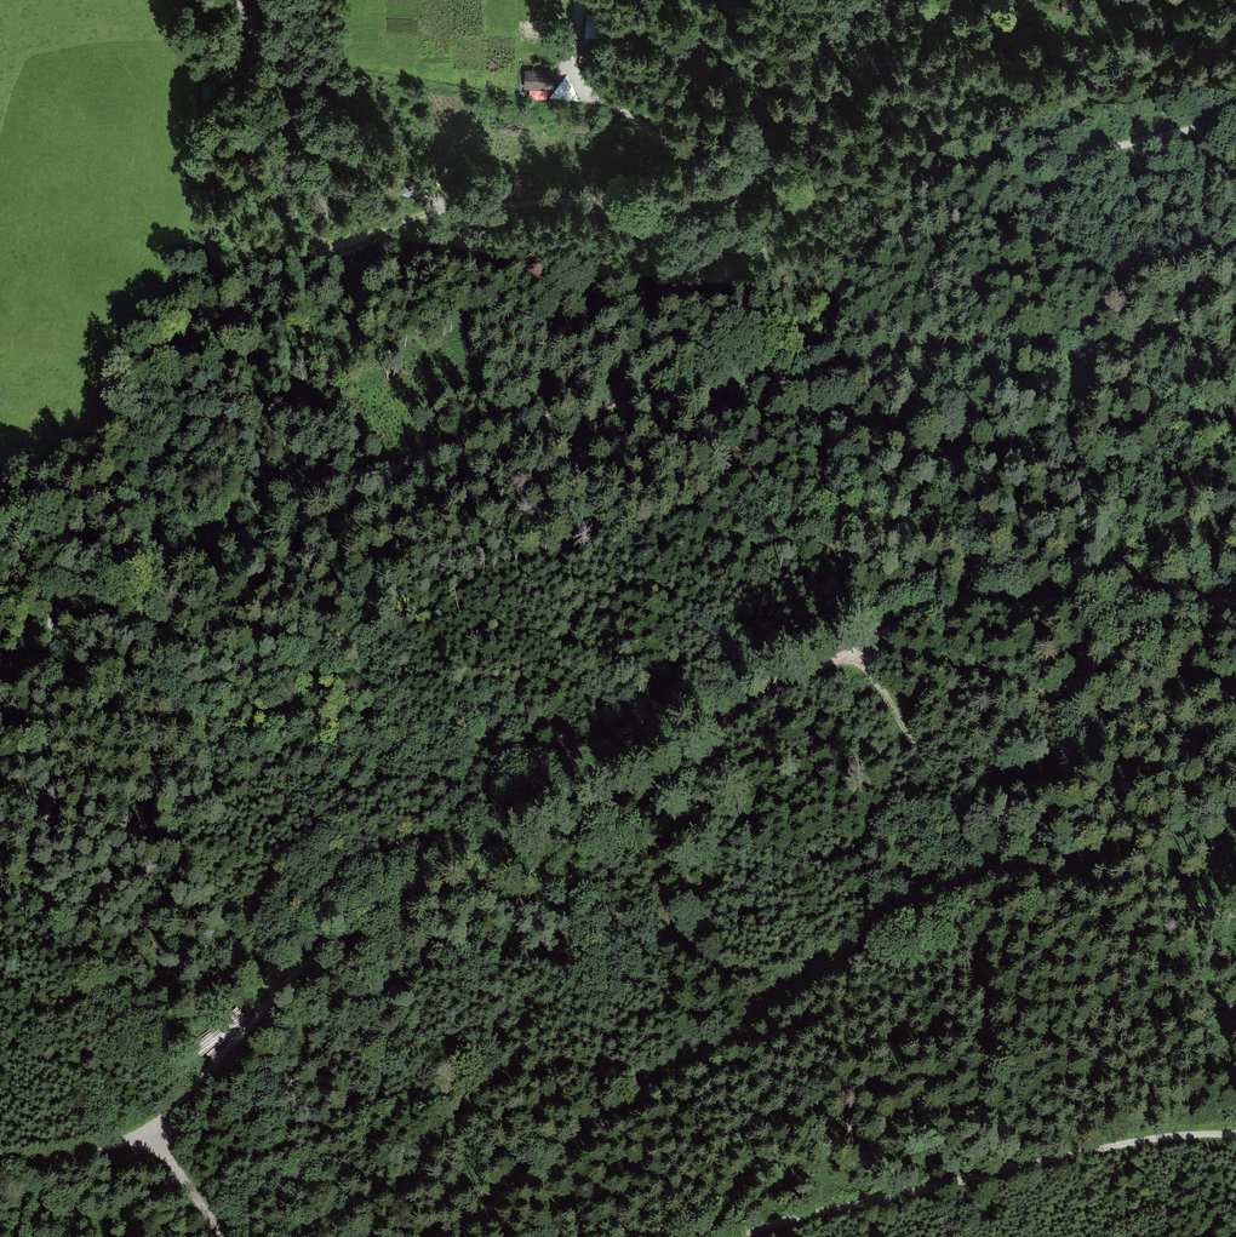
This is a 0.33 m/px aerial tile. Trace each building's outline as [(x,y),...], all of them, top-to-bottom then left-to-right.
[(552,92),(552,78),(523,78),(523,92),(552,92)]
